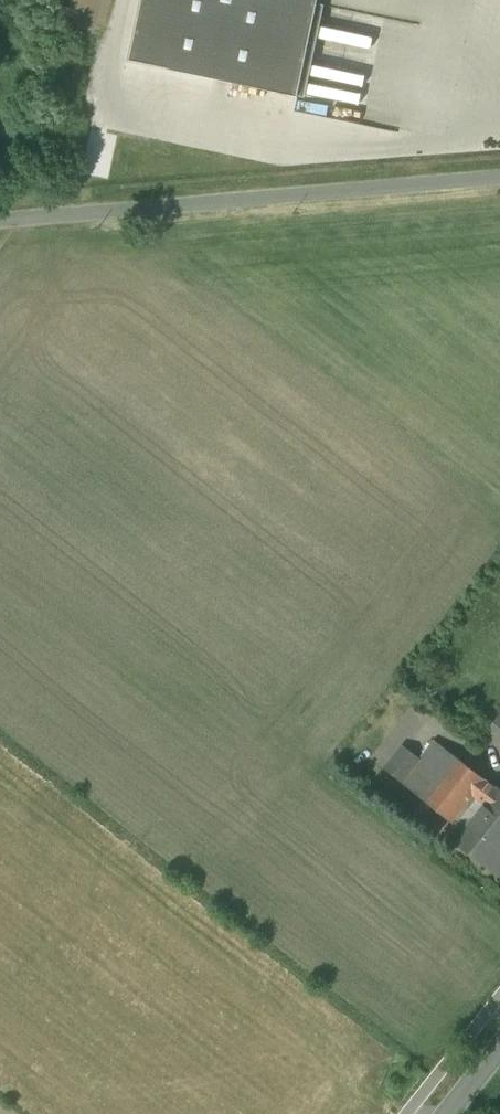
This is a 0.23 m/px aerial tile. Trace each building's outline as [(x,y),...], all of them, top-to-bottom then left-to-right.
[(126,61),(299,97),(320,0),(139,0),(126,61)] [(499,744),(499,701),(498,699),(477,724),(499,744)] [(487,780),(436,741),(403,782),(454,822),(454,821),(486,781),(487,780)] [(486,781),(454,821),(466,830),(498,789),(486,781)] [(457,840),(499,874),(499,790),(499,788),(498,789),(466,830),(457,840)]
